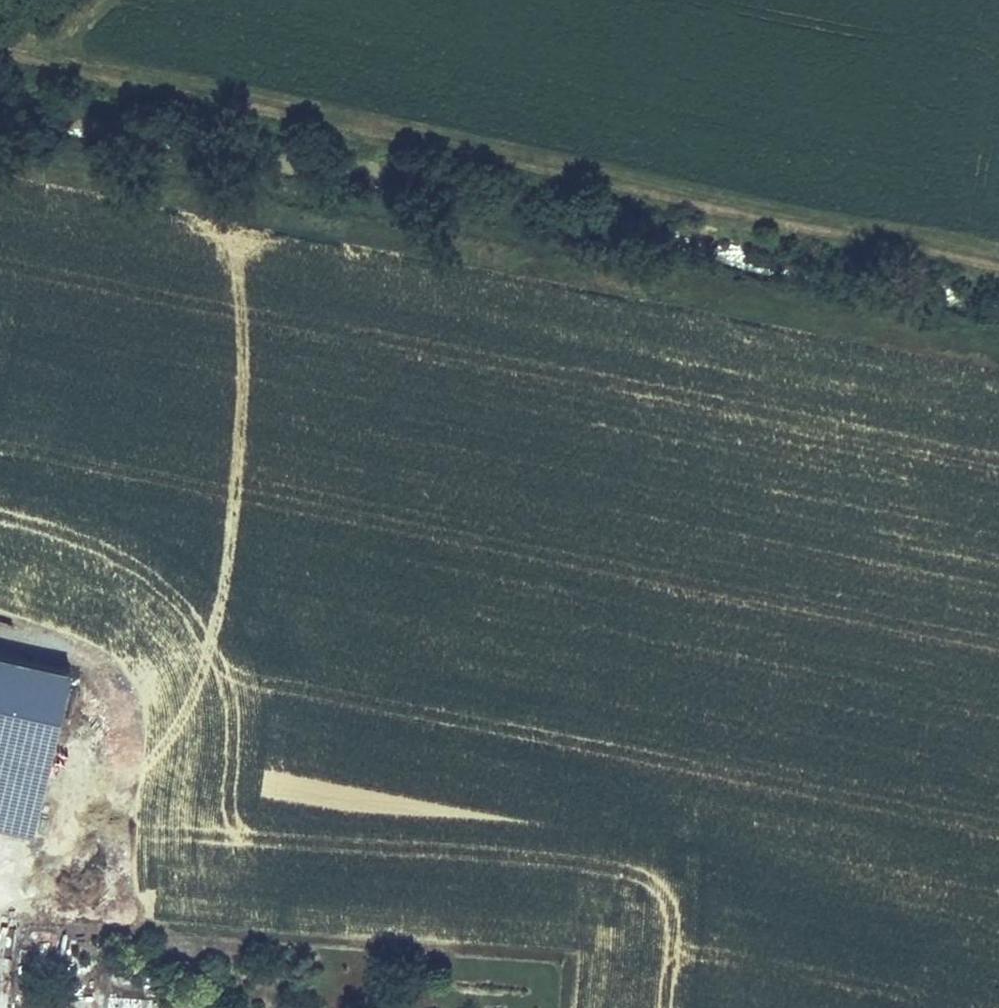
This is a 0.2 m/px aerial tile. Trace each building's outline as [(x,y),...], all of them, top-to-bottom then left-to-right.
[(32,838),(69,677),(0,661),(0,831),(32,838)]
